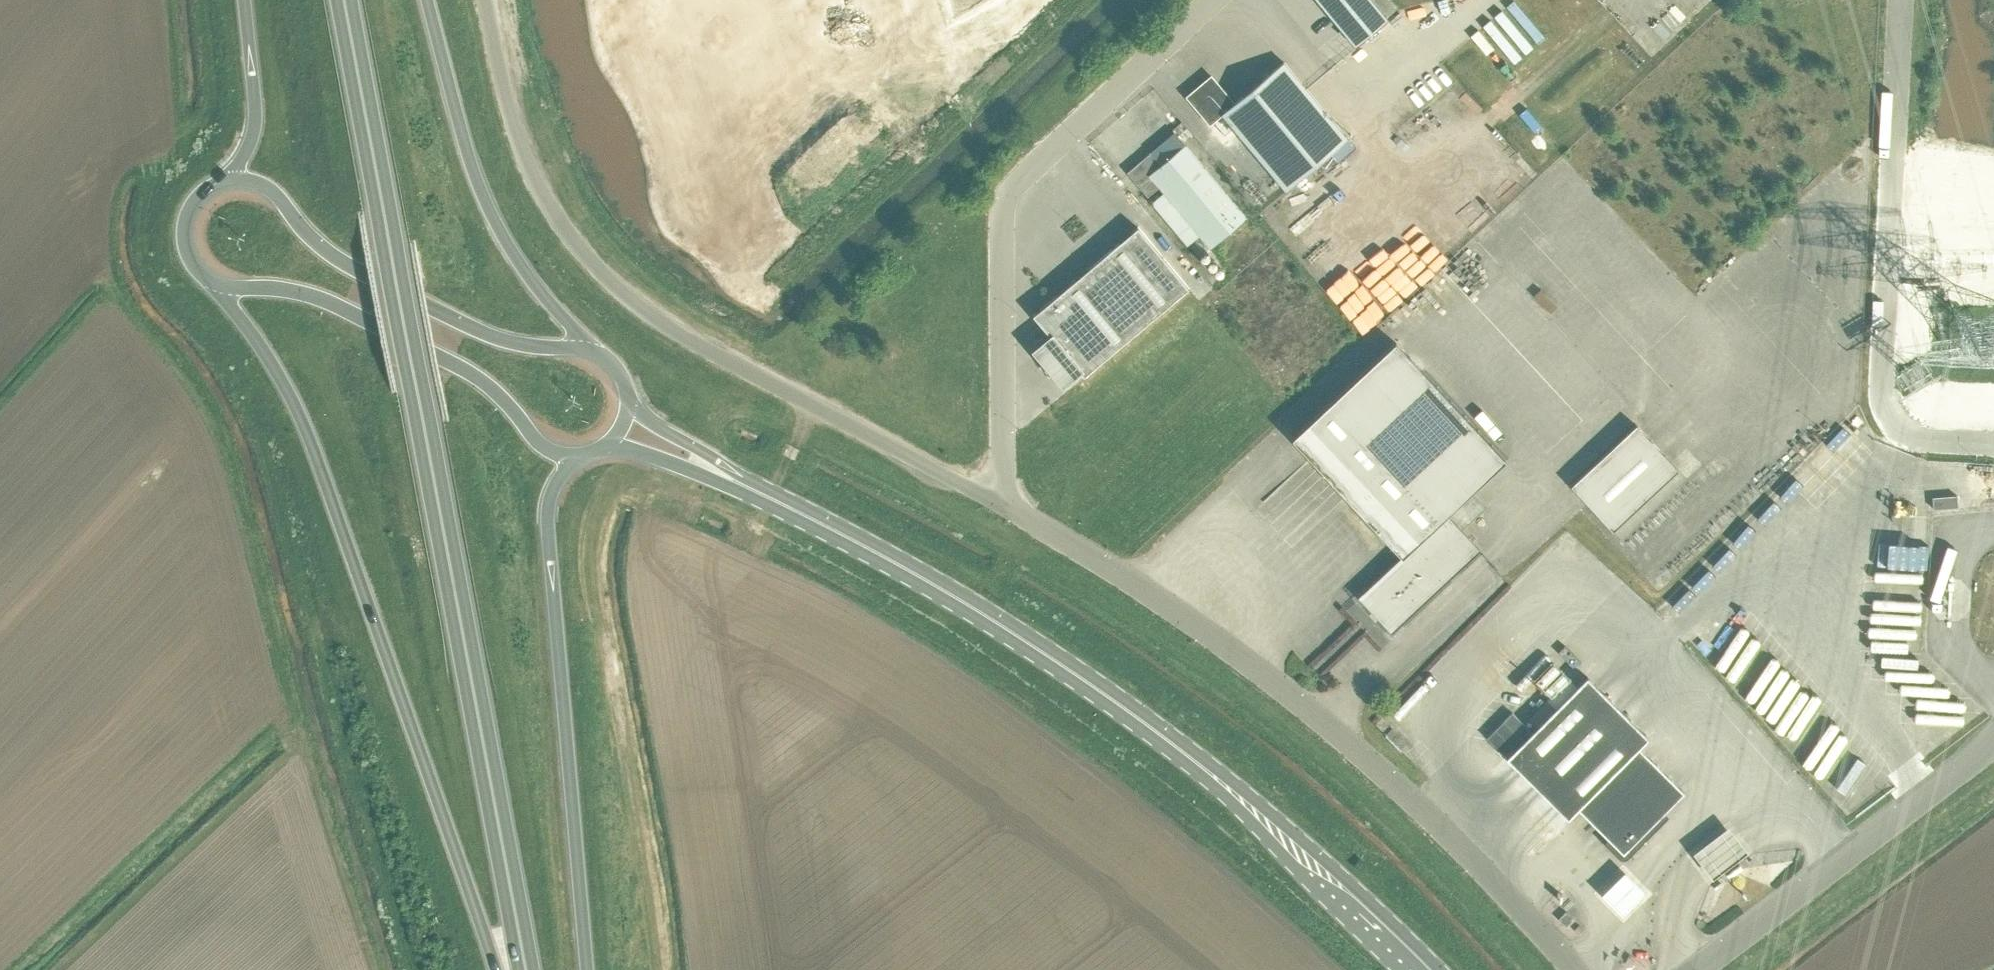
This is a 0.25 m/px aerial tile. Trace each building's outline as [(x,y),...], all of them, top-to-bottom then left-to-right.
[(1372,0),(1318,0),(1356,46),(1388,20),(1372,0)] [(1348,138),(1284,62),(1234,103),(1211,75),(1187,96),(1210,124),(1222,113),(1287,190),(1348,138)] [(1184,144),(1162,163),(1152,151),(1127,172),(1148,196),(1159,186),(1163,191),(1151,202),(1187,245),(1199,234),(1211,248),(1247,218),(1184,144)] [(1138,227),(1033,315),(1052,338),(1037,351),(1063,383),(1079,370),(1084,376),(1189,288),(1138,227)] [(1402,555),(1358,596),(1392,633),(1481,550),(1448,514),(1506,460),(1396,342),(1292,438),(1402,555)] [(1637,424),(1571,485),(1613,530),(1679,469),(1637,424)] [(1639,747),(1649,737),(1587,676),(1507,757),(1568,818),(1578,808),(1609,839),(1606,842),(1619,855),(1623,851),(1627,855),(1649,833),(1645,829),(1661,813),(1662,814),(1684,792),(1639,747)] [(1612,892),(1633,914),(1657,891),(1636,869),(1612,892)]
